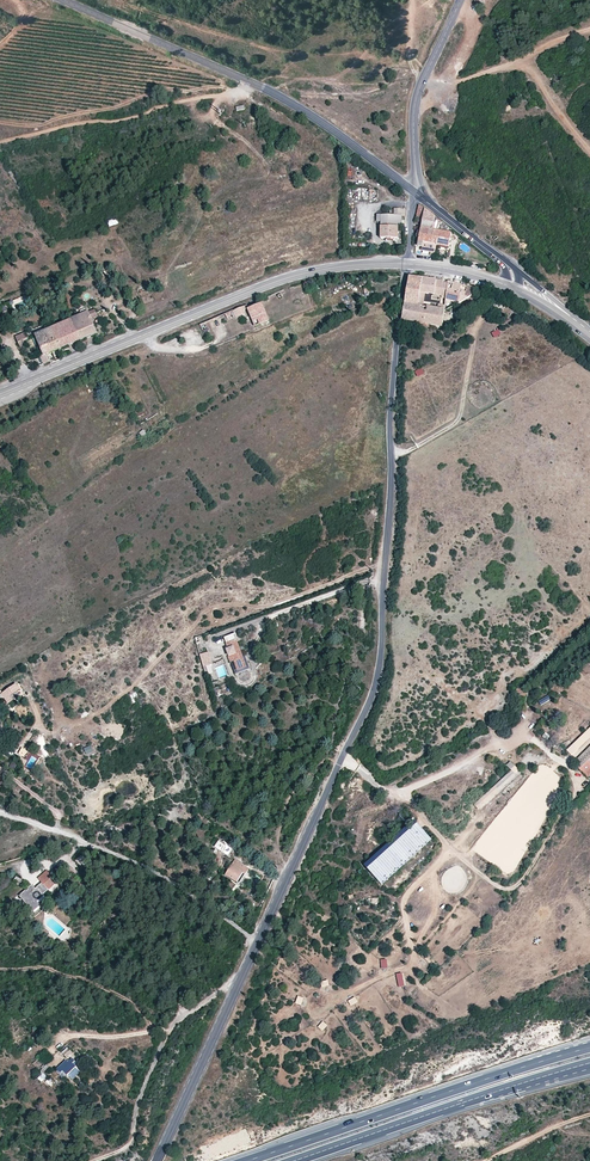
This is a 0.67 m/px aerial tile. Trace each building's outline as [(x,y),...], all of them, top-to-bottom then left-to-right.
[(418,207),(415,221),(421,223),(420,227),(445,233),(448,228),(418,205),(418,207)] [(381,216),(380,228),(399,228),(401,229),(402,217),(404,217),(404,210),(396,210),(395,211),(393,211),(393,216),(381,216)] [(445,233),(420,227),(418,237),(418,236),(415,247),(422,248),(422,243),(436,246),(436,247),(440,248),(448,249),(451,234),(445,233)] [(399,240),(399,228),(380,228),(380,240),(399,240)] [(434,254),(436,247),(436,246),(422,243),(422,248),(421,251),(434,254)] [(448,249),(440,248),(438,255),(446,257),(448,249)] [(421,279),(408,277),(404,304),(419,307),(421,293),(423,279),(421,279)] [(423,279),(421,293),(440,296),(441,282),(423,279)] [(470,298),(474,289),(447,283),(446,294),(461,297),(460,303),(470,298)] [(461,297),(446,294),(445,300),(460,303),(461,297)] [(259,321),(261,326),(270,322),(263,304),(249,309),(254,323),(259,321)] [(404,304),(402,320),(442,328),(444,312),(444,311),(419,307),(404,304)] [(246,310),(244,305),(232,310),(235,319),(243,316),(245,315),(243,311),(246,310)] [(95,314),(93,308),(70,318),(79,339),(96,331),(89,316),(95,314)] [(232,311),(226,314),(228,320),(234,317),(232,311)] [(59,347),(79,339),(70,318),(50,327),(59,347)] [(50,327),(41,331),(50,351),(59,347),(50,327)] [(208,328),(203,330),(206,336),(211,334),(208,328)] [(495,339),(501,334),(497,329),(491,335),(495,339)] [(25,330),(14,334),(16,340),(20,339),(27,336),(25,330)] [(50,351),(41,331),(34,334),(43,354),(45,353),(50,351)] [(414,372),(417,377),(424,374),(422,369),(414,372)] [(143,430),(139,433),(143,438),(147,435),(143,430)] [(250,669),(246,656),(243,657),(234,634),(224,638),(228,649),(227,649),(236,675),(250,669)] [(212,665),(208,652),(200,655),(206,675),(208,674),(209,673),(207,666),(212,665)] [(10,696),(19,690),(16,687),(18,686),(16,685),(2,695),(8,703),(13,700),(10,696)] [(217,697),(224,694),(220,686),(213,689),(217,697)] [(515,694),(524,697),(526,691),(516,688),(515,694)] [(550,696),(536,702),(538,708),(552,702),(550,696)] [(569,711),(572,705),(564,700),(561,706),(569,711)] [(572,756),(589,739),(589,729),(567,752),(572,756)] [(92,745),(84,748),(86,755),(94,752),(92,745)] [(589,775),(589,748),(573,765),(587,778),(589,775)] [(521,774),(511,762),(507,766),(511,771),(474,805),(480,812),(521,774)] [(414,819),(363,864),(381,884),(431,839),(414,819)] [(228,856),(233,849),(223,842),(220,847),(218,850),(228,856)] [(88,859),(84,854),(76,861),(80,866),(88,859)] [(240,884),(249,869),(236,861),(226,875),(240,884)] [(43,895),(57,882),(47,871),(39,878),(43,883),(38,887),(39,887),(36,890),(32,885),(20,896),(34,911),(40,906),(37,902),(44,896),(43,895)] [(24,882),(16,876),(14,880),(22,886),(24,882)] [(463,878),(456,884),(459,887),(466,881),(463,878)] [(323,988),(330,986),(329,980),(321,982),(323,988)] [(295,1003),(302,1006),(304,998),(298,996),(295,1003)] [(348,1001),(352,1007),(359,1002),(355,996),(348,1001)] [(323,1031),(328,1025),(323,1021),(318,1027),(323,1031)] [(77,1064),(72,1059),(68,1063),(66,1061),(56,1071),(59,1075),(64,1070),(67,1074),(68,1074),(77,1069),(77,1068),(75,1066),(77,1064)] [(73,1079),(80,1072),(77,1069),(68,1074),(73,1079)] [(67,1074),(64,1070),(59,1075),(63,1079),(67,1074)] [(38,1078),(42,1082),(47,1077),(44,1073),(38,1078)]
